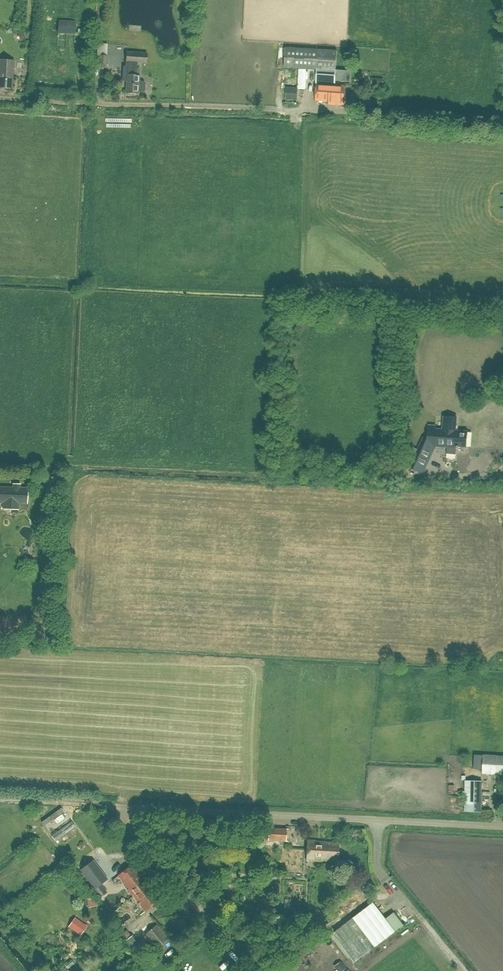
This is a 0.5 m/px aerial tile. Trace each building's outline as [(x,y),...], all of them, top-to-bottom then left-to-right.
[(58,21),(57,34),(75,35),(75,22),(58,21)] [(335,79),(347,80),(351,80),(351,70),(347,70),(335,69),(337,50),(285,46),(284,66),(316,68),(314,100),(328,100),(327,103),(344,104),(345,85),(335,84),(335,79)] [(126,52),(126,62),(125,66),(123,66),(122,81),(126,81),(125,93),(138,93),(138,91),(143,92),(144,90),(145,83),(143,81),(139,81),(139,75),(136,75),(137,67),(137,63),(146,63),(147,53),(126,52)] [(14,61),(0,60),(0,87),(12,88),(14,61)] [(286,99),(297,100),(297,88),(286,87),(286,99)] [(442,430),(435,429),(436,426),(429,426),(427,440),(423,438),(409,468),(423,474),(436,445),(447,445),(446,454),(457,455),(458,449),(458,446),(466,446),(467,432),(459,431),(456,431),(457,417),(444,416),(442,430)] [(9,509),(19,509),(19,503),(26,503),(27,488),(20,488),(20,485),(12,484),(12,487),(0,487),(0,502),(3,502),(3,508),(9,509)] [(483,756),(482,774),(502,775),(502,756),(483,756)] [(475,808),(475,777),(466,777),(465,807),(475,808)] [(61,819),(53,825),(56,830),(64,824),(61,819)] [(268,828),(268,841),(285,842),(286,829),(268,828)] [(337,862),(338,843),(314,843),(315,841),(307,841),(306,861),(322,862),(322,861),(337,862)] [(92,860),(79,870),(100,897),(106,892),(100,884),(107,879),(92,860)] [(119,876),(123,882),(129,889),(128,890),(132,896),(147,885),(145,882),(144,883),(131,866),(119,876)] [(147,885),(132,896),(137,902),(138,901),(140,905),(139,905),(145,912),(159,900),(150,889),(149,889),(148,887),(149,886),(147,885)] [(97,905),(96,897),(87,899),(88,907),(97,905)] [(385,920),(372,903),(331,934),(353,963),(403,926),(393,914),(385,920)] [(399,913),(402,923),(410,920),(407,910),(399,913)] [(81,935),(87,926),(76,917),(69,926),(81,935)] [(156,948),(167,939),(149,917),(138,926),(156,948)] [(133,952),(141,946),(132,935),(124,941),(133,952)] [(341,961),(334,966),(337,970),(342,970),(346,968),(341,961)]
